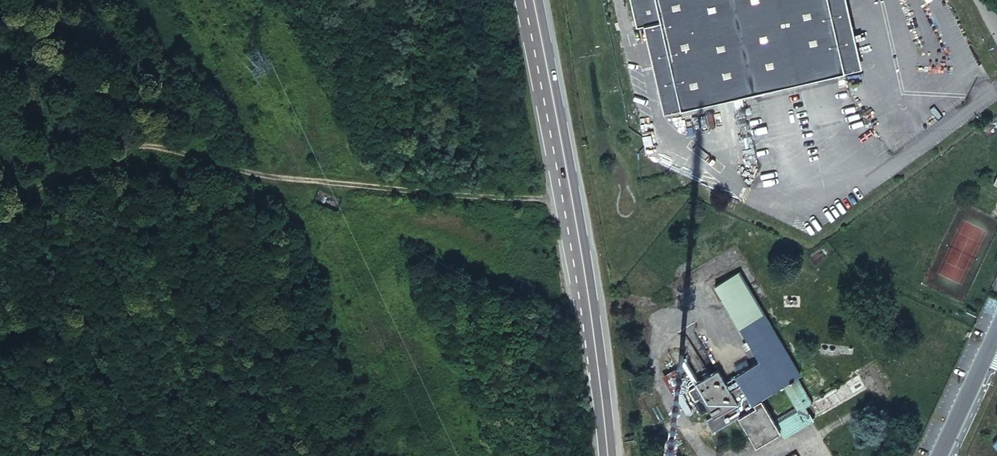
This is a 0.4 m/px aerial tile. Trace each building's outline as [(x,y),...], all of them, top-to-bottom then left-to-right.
[(636,26),(643,25),(660,21),(680,109),(844,72),(828,0),(630,0),(636,26)] [(844,72),(861,68),(846,0),(828,0),(844,72)] [(663,113),(680,109),(660,21),(643,25),(663,113)] [(785,346),(739,271),(717,284),(764,360),(785,346)] [(802,373),(785,346),(764,360),(738,376),(754,403),(762,398),(785,384),(801,410),(778,424),(782,429),(788,439),(802,430),(800,426),(867,385),(859,374),(813,402),(797,376),(802,373)] [(681,359),(696,384),(702,380),(687,355),(681,359)] [(690,388),(677,366),(663,375),(676,396),(688,389),(690,388)] [(757,407),(754,403),(738,376),(727,382),(719,370),(711,374),(706,377),(702,380),(696,384),(710,407),(715,415),(705,421),(713,434),(740,417),(757,407)] [(710,407),(696,384),(690,388),(688,389),(694,399),(693,400),(702,413),(710,407)] [(869,389),(867,385),(800,426),(802,430),(869,389)] [(778,424),(762,398),(754,403),(757,407),(740,417),(757,445),(782,429),(778,424)]
